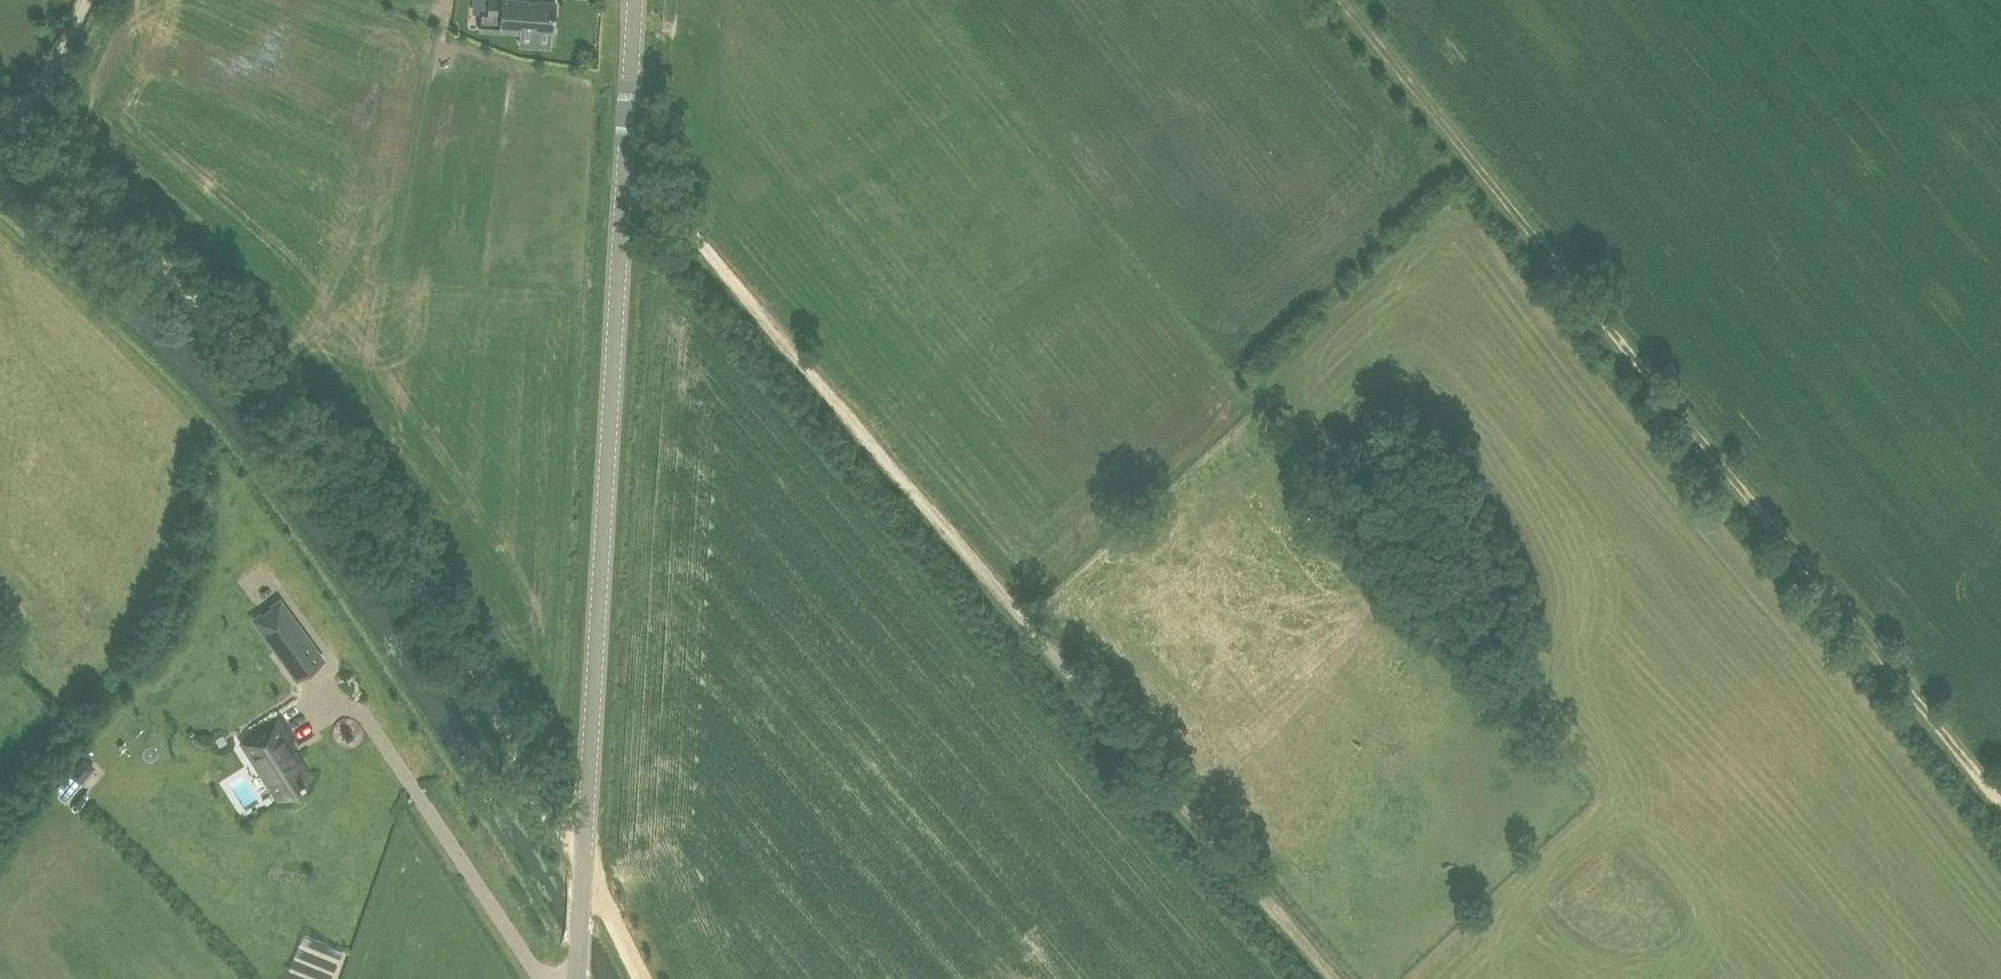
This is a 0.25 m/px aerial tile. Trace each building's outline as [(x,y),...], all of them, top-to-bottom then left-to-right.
[(487,12),(480,12),(479,30),(517,32),(517,26),(552,28),(554,0),(549,0),(488,0),(487,12)] [(262,613),(253,619),(297,679),(298,678),(283,658),(307,640),(322,660),(323,660),(280,600),(271,606),(273,608),(263,615),(262,613)] [(277,719),(253,734),(265,752),(254,759),(267,780),(271,777),(282,795),(300,783),(300,784),(305,782),(304,781),(310,777),(292,748),(294,747),(277,719)] [(86,761),(73,776),(80,782),(93,767),(86,761)]
